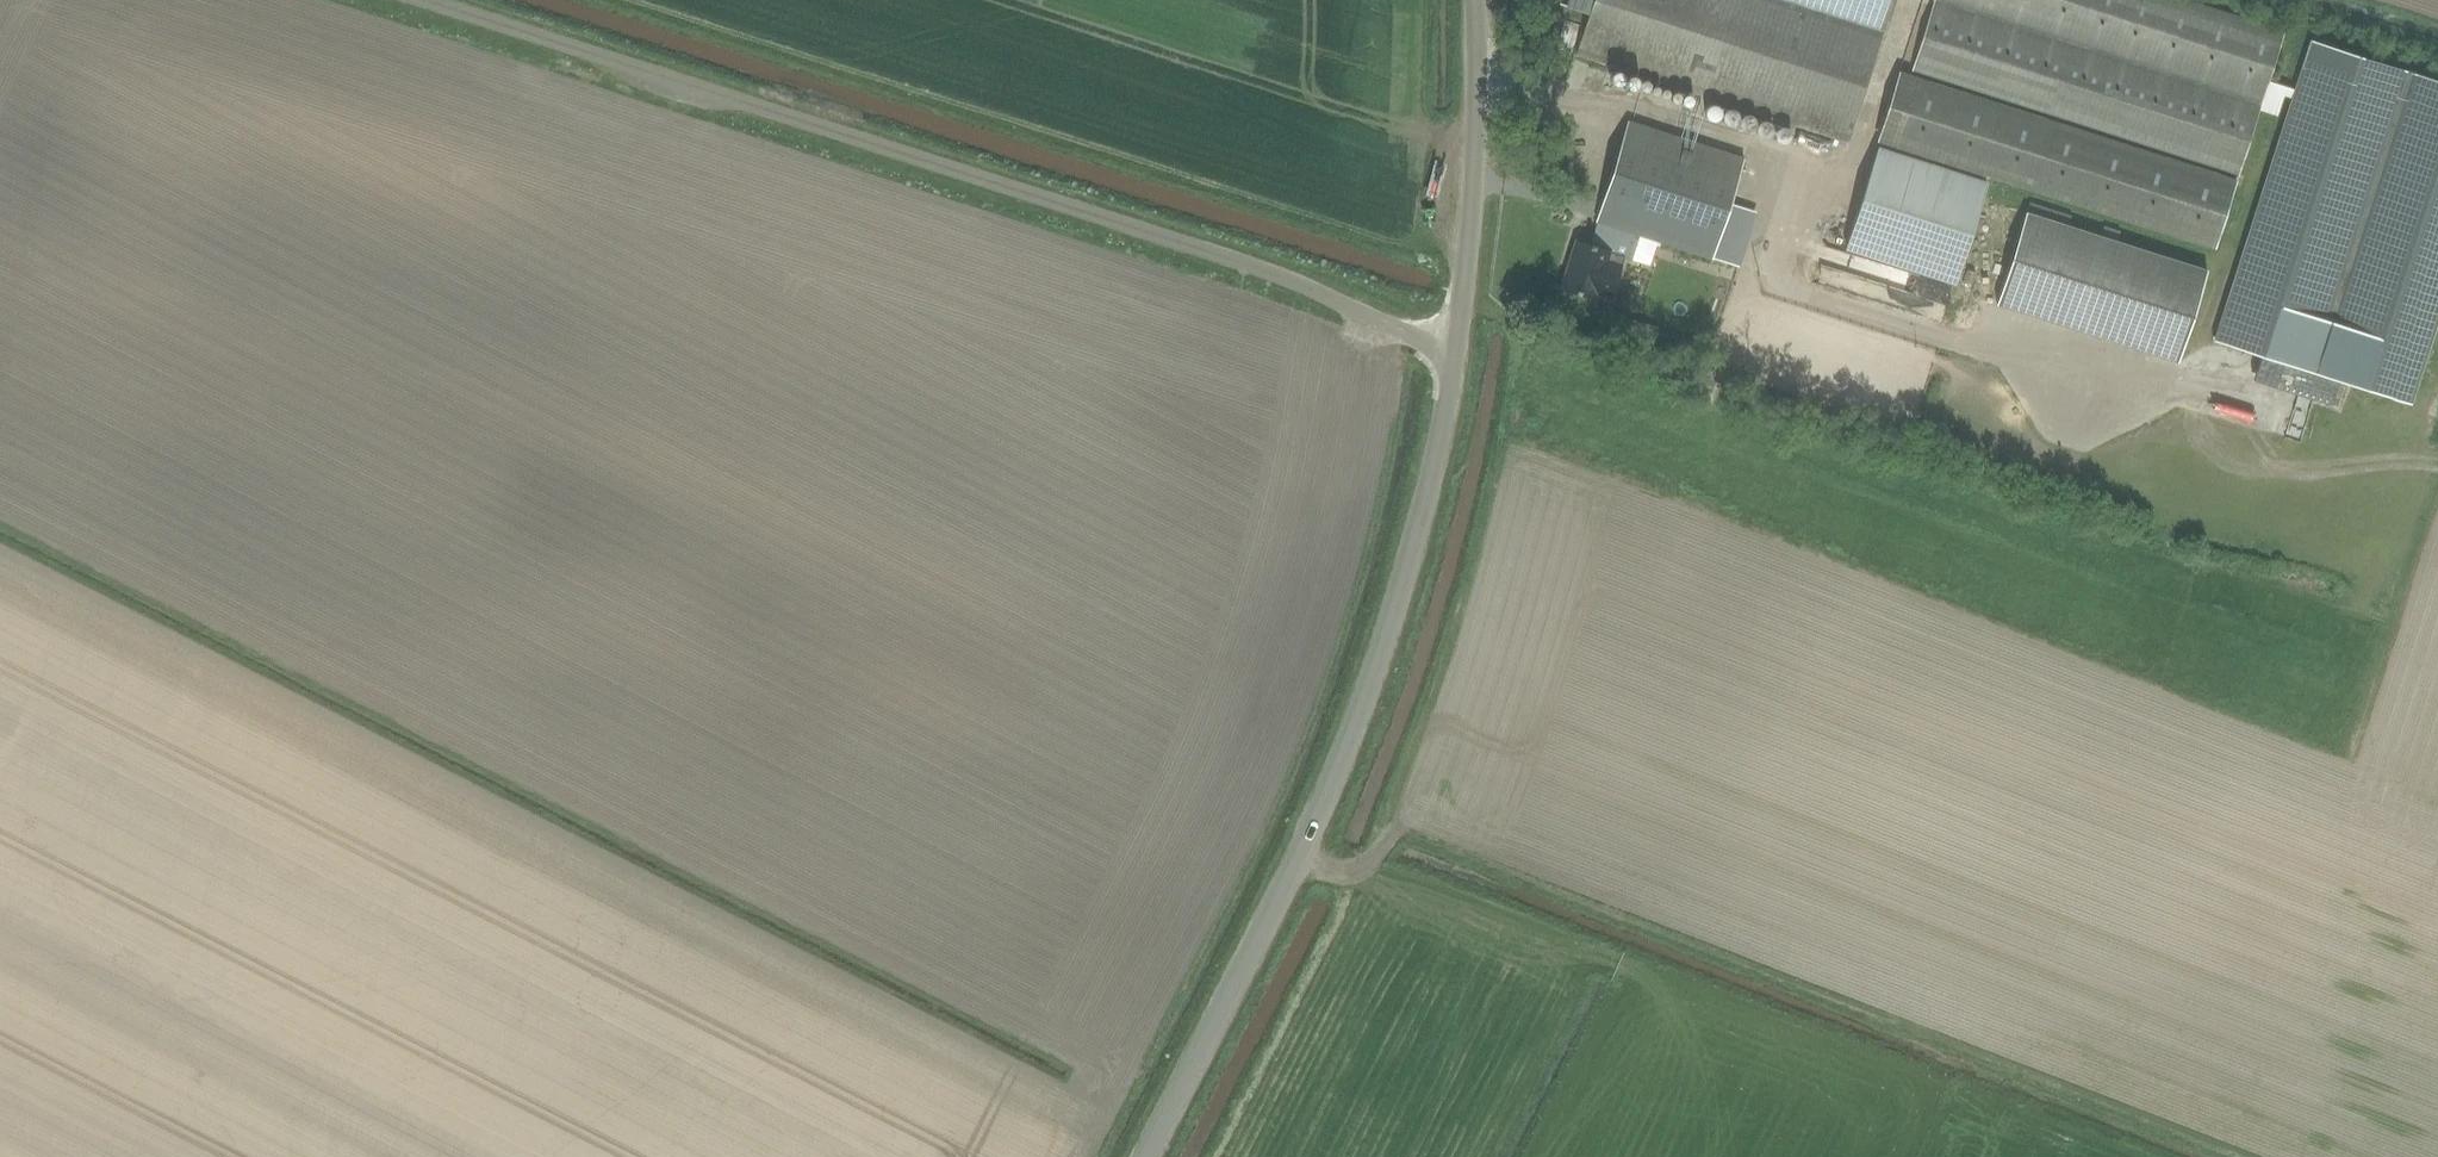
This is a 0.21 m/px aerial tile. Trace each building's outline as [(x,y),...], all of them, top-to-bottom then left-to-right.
[(1858,144),(1905,0),(1609,0),(1590,57),(1858,144)] [(2285,31),(2189,0),(1935,0),(1912,71),(2238,177),(2285,31)] [(2269,81),(2260,110),(2278,116),(2284,96),(2293,99),(2214,342),(2414,405),(2437,329),(2437,81),(2311,40),(2295,90),(2269,81)] [(1917,77),(1899,71),(1877,140),(1894,146),(2216,249),(2238,180),(1917,77)] [(1744,158),(1629,121),(1590,244),(1576,240),(1561,287),(1598,299),(1613,253),(1632,259),(1640,235),(1710,259),(1744,158)] [(1956,285),(1989,182),(1879,146),(1845,249),(1956,285)] [(2177,370),(2206,279),(2024,221),(1995,312),(2177,370)] [(2306,393),(2296,434),(2310,437),(2320,396),(2306,393)]
